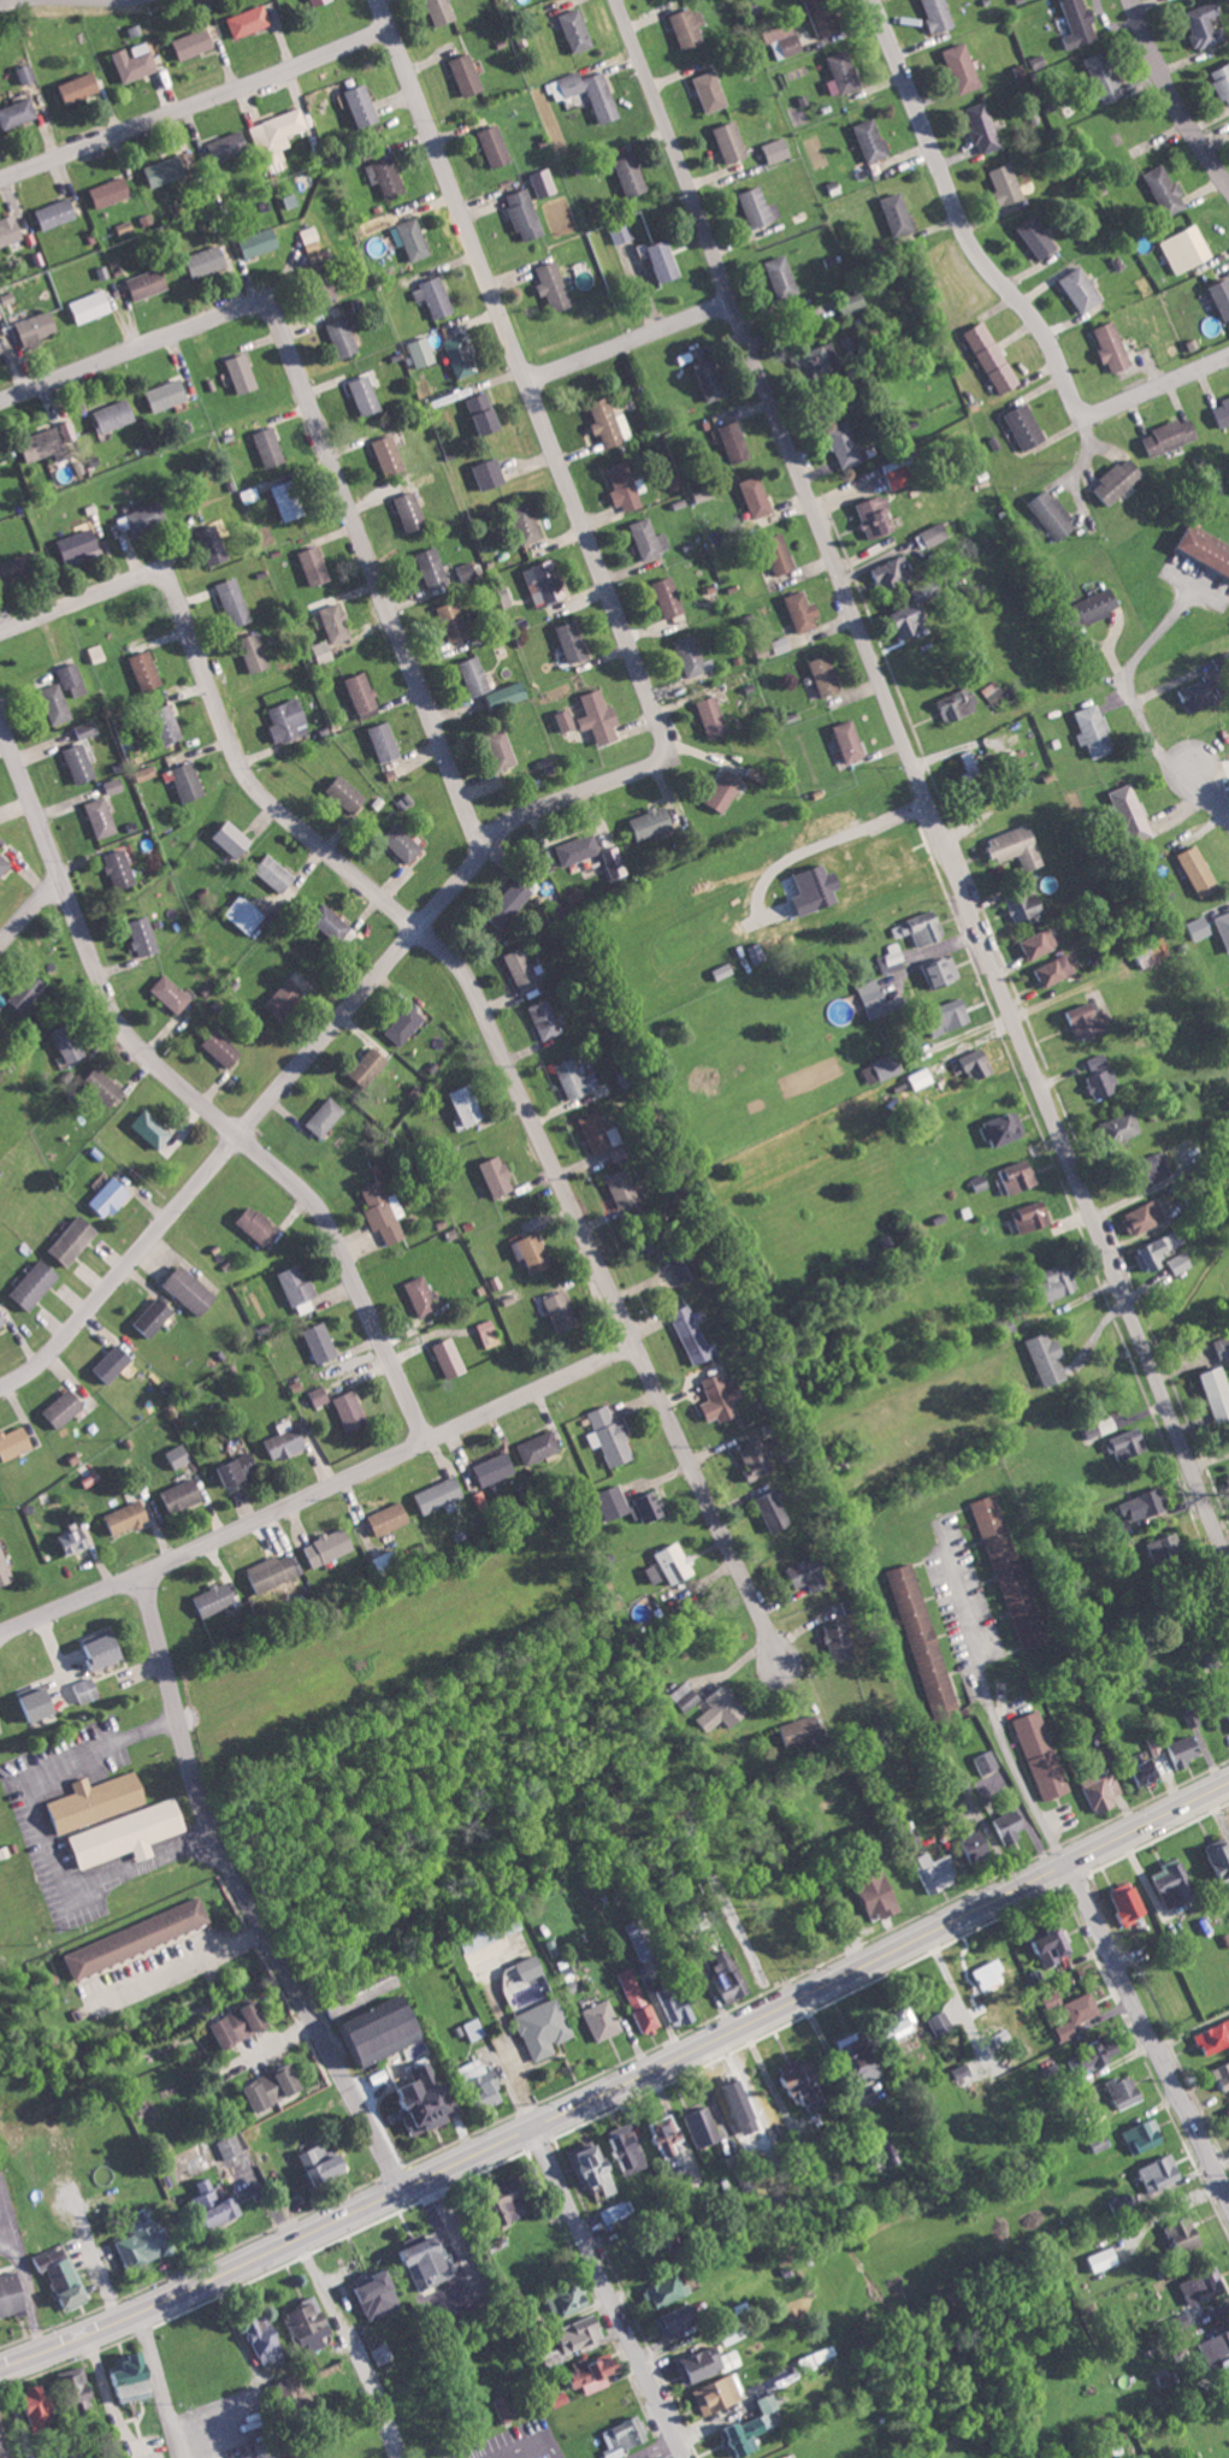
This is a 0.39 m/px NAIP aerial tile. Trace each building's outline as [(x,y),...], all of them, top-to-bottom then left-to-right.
[(436,26),(457,21),(451,0),(430,0),(436,26)] [(817,36),(843,31),(837,0),(811,0),(817,36)] [(955,28),(949,0),(925,0),(932,33),(955,28)] [(1065,35),(1069,49),(1098,39),(1085,0),(1062,0),(1073,33),(1065,35)] [(1183,12),(1197,50),(1228,39),(1224,26),(1215,29),(1211,18),(1221,14),(1216,0),(1183,12)] [(228,18),(237,39),(274,24),(265,3),(228,18)] [(596,46),(581,7),(560,15),(575,54),(596,46)] [(683,50),(708,43),(703,25),(708,24),(703,7),(673,16),(683,50)] [(782,34),(770,41),(780,61),(805,48),(795,27),(782,34)] [(216,49),(210,28),(175,39),(181,59),(216,49)] [(159,71),(149,41),(130,48),(130,47),(115,52),(125,83),(159,71)] [(942,49),(957,95),(982,86),(968,41),(942,49)] [(837,78),(829,81),(835,97),(863,86),(850,49),(828,56),(837,78)] [(1102,104),(1124,97),(1110,51),(1088,58),(1102,104)] [(450,61),(466,99),(487,90),(471,52),(450,61)] [(23,84),(36,80),(31,64),(17,68),(23,84)] [(1226,106),(1228,105),(1228,64),(1212,71),(1226,106)] [(695,78),(709,114),(732,104),(718,69),(695,78)] [(600,125),(621,118),(606,71),(582,78),(580,71),(547,81),(553,101),(589,90),(600,125)] [(59,84),(64,104),(102,93),(97,73),(59,84)] [(362,129),(383,122),(372,84),(350,91),(362,129)] [(40,118),(32,97),(0,109),(0,117),(5,131),(40,118)] [(980,153),(1001,147),(989,104),(967,110),(980,153)] [(259,154),(292,145),(289,134),(310,128),(304,109),(251,124),(259,154)] [(868,163),(890,155),(876,117),(855,125),(868,163)] [(749,159),(740,122),(717,127),(726,164),(749,159)] [(480,131),(491,168),(513,161),(502,125),(480,131)] [(214,162),(251,152),(245,131),(208,141),(214,162)] [(765,143),(771,164),(793,157),(787,137),(765,143)] [(373,185),(381,181),(389,200),(409,192),(393,155),(365,167),(373,185)] [(628,198),(649,192),(639,155),(618,160),(628,198)] [(147,165),(152,185),(188,177),(184,157),(147,165)] [(991,171),(1005,206),(1025,198),(1012,163),(991,171)] [(1186,207),(1165,163),(1145,174),(1165,217),(1186,207)] [(559,192),(550,167),(532,174),(541,198),(559,192)] [(99,209),(133,194),(125,175),(91,190),(99,209)] [(783,220),(777,202),(770,204),(763,186),(742,193),(755,230),(783,220)] [(546,235),(529,188),(507,196),(524,243),(546,235)] [(914,231),(906,192),(884,197),(892,236),(914,231)] [(37,208),(44,230),(80,218),(73,197),(37,208)] [(0,225),(0,246),(24,241),(18,214),(0,218),(0,221),(1,225),(0,225)] [(1042,260),(1058,249),(1036,216),(1019,228),(1042,260)] [(433,253),(418,217),(398,225),(414,262),(433,253)] [(136,231),(132,220),(116,226),(120,237),(136,231)] [(613,224),(619,243),(635,239),(629,220),(613,224)] [(1161,240),(1175,274),(1213,259),(1199,225),(1161,240)] [(283,248),(277,227),(242,237),(248,257),(283,248)] [(651,247),(665,284),(685,277),(672,239),(651,247)] [(188,255),(195,279),(230,267),(223,244),(188,255)] [(766,262),(779,296),(800,288),(787,254),(766,262)] [(538,267),(543,282),(538,284),(542,296),(548,294),(554,313),(574,306),(559,260),(538,267)] [(330,274),(326,261),(316,264),(321,277),(330,274)] [(1082,314),(1104,302),(1082,265),(1060,278),(1082,314)] [(172,288),(164,266),(129,279),(137,301),(172,288)] [(455,313),(442,277),(414,287),(419,301),(428,298),(436,320),(455,313)] [(1211,287),(1227,322),(1228,322),(1228,279),(1211,287)] [(73,299),(78,322),(114,314),(109,291),(73,299)] [(60,331),(52,309),(17,322),(27,350),(45,343),(43,338),(60,331)] [(362,353),(350,317),(331,324),(342,359),(362,353)] [(963,334),(1003,396),(1023,382),(984,321),(963,334)] [(1095,329),(1112,374),(1134,366),(1117,321),(1095,329)] [(478,372),(467,334),(446,340),(457,378),(478,372)] [(419,368),(438,361),(429,336),(410,343),(419,368)] [(843,367),(831,340),(795,356),(807,383),(843,367)] [(261,387),(248,353),(228,361),(241,395),(261,387)] [(728,397),(719,358),(698,363),(708,402),(728,397)] [(385,410),(371,375),(351,383),(365,418),(385,410)] [(190,402),(184,379),(148,388),(154,411),(190,402)] [(469,398),(481,437),(502,430),(490,392),(469,398)] [(93,413),(102,435),(139,419),(130,397),(93,413)] [(624,412),(615,414),(611,397),(590,402),(595,423),(592,424),(595,436),(600,434),(603,447),(631,441),(624,412)] [(1212,405),(1220,425),(1228,421),(1228,398),(1212,405)] [(1048,442),(1031,404),(1008,414),(1025,452),(1048,442)] [(1144,435),(1152,456),(1201,437),(1192,416),(1144,435)] [(754,457),(740,421),(720,428),(734,465),(754,457)] [(828,430),(845,469),(870,458),(865,445),(860,447),(849,422),(828,430)] [(30,462),(67,450),(59,427),(22,439),(30,462)] [(266,468),(287,462),(277,427),(256,433),(266,468)] [(408,469),(393,434),(373,442),(388,477),(408,469)] [(1146,472),(1127,455),(1096,489),(1114,506),(1146,472)] [(474,465),(483,492),(507,483),(498,457),(474,465)] [(610,467),(626,511),(643,505),(627,461),(610,467)] [(892,490),(915,483),(909,465),(886,472),(892,490)] [(772,513),(762,475),(741,481),(751,519),(772,513)] [(274,487),(285,522),(308,515),(296,479),(274,487)] [(241,491),(245,504),(261,498),(256,486),(241,491)] [(1078,529),(1049,487),(1029,501),(1059,543),(1078,529)] [(429,527),(417,490),(396,497),(408,533),(429,527)] [(872,542),(900,530),(886,494),(857,506),(872,542)] [(171,522),(164,501),(129,514),(136,534),(171,522)] [(512,508),(525,545),(543,539),(530,502),(512,508)] [(665,532),(656,534),(650,516),(629,524),(642,561),(671,550),(665,532)] [(1180,519),(1165,546),(1228,580),(1228,545),(1180,519)] [(921,549),(949,537),(942,521),(914,534),(921,549)] [(210,567),(230,561),(220,525),(200,530),(210,567)] [(59,541),(67,561),(102,547),(94,527),(59,541)] [(302,551),(310,587),(331,582),(323,546),(302,551)] [(767,553),(774,576),(794,570),(787,546),(767,553)] [(450,582),(437,547),(416,554),(430,590),(450,582)] [(36,573),(30,553),(0,563),(0,572),(3,583),(36,573)] [(915,578),(905,554),(873,569),(884,592),(915,578)] [(544,603),(565,598),(555,560),(534,565),(544,603)] [(459,565),(464,582),(478,577),(472,561),(459,565)] [(217,585),(235,628),(255,620),(238,577),(217,585)] [(663,618),(683,614),(677,577),(656,581),(663,618)] [(939,594),(934,580),(912,588),(917,603),(939,594)] [(1058,605),(1066,627),(1113,610),(1105,589),(1058,605)] [(818,627),(815,617),(821,615),(817,601),(810,603),(805,590),(785,596),(797,634),(818,627)] [(471,636),(459,601),(439,607),(450,642),(471,636)] [(355,639),(342,602),(320,609),(333,646),(355,639)] [(892,612),(900,641),(929,633),(922,604),(892,612)] [(588,659),(579,621),(558,626),(567,664),(588,659)] [(251,674),(270,669),(262,633),(243,637),(251,674)] [(688,678),(708,671),(694,634),(674,641),(688,678)] [(335,660),(330,640),(315,644),(320,664),(335,660)] [(87,649),(93,664),(108,659),(102,643),(87,649)] [(133,656),(142,691),(164,685),(154,651),(133,656)] [(843,691),(830,654),(810,661),(823,698),(843,691)] [(459,664),(473,698),(493,690),(479,656),(459,664)] [(72,698),(90,692),(78,661),(61,668),(72,698)] [(380,706),(368,672),(346,680),(358,714),(380,706)] [(1204,704),(1195,679),(1171,689),(1180,713),(1204,704)] [(494,711),(531,697),(525,681),(488,694),(494,711)] [(58,724),(76,716),(61,682),(43,690),(58,724)] [(938,722),(971,709),(962,687),(929,700),(938,722)] [(599,747),(620,740),(616,726),(622,724),(616,705),(608,708),(602,689),(582,696),(588,715),(579,718),(583,731),(593,728),(599,747)] [(730,734),(718,695),(698,701),(710,740),(730,734)] [(278,743),(312,733),(302,697),(268,707),(278,743)] [(1067,711),(1074,732),(1070,734),(1074,746),(1080,744),(1084,758),(1108,751),(1092,703),(1067,711)] [(562,732),(576,729),(571,709),(557,712),(562,732)] [(168,744),(186,737),(175,710),(158,717),(168,744)] [(78,725),(82,738),(102,731),(98,718),(78,725)] [(827,724),(837,762),(859,757),(849,718),(827,724)] [(403,755),(390,720),(369,728),(382,762),(403,755)] [(488,735),(502,769),(519,762),(506,728),(488,735)] [(66,749),(80,784),(100,776),(85,741),(66,749)] [(172,770),(186,803),(208,794),(194,760),(172,770)] [(137,771),(140,781),(158,774),(154,764),(137,771)] [(738,779),(719,769),(700,803),(719,814),(738,779)] [(368,798),(342,773),(326,790),(353,814),(368,798)] [(127,789),(122,776),(106,782),(110,795),(127,789)] [(1146,834),(1126,782),(1103,791),(1124,843),(1146,834)] [(87,802),(100,838),(120,830),(107,795),(87,802)] [(667,804),(631,816),(639,839),(675,826),(667,804)] [(238,858),(255,841),(232,818),(215,836),(238,858)] [(382,840),(412,864),(426,847),(396,823),(382,840)] [(1013,852),(1019,870),(1038,863),(1024,824),(975,841),(983,863),(1013,852)] [(556,843),(562,864),(600,853),(594,832),(556,843)] [(1171,852),(1192,896),(1212,887),(1192,843),(1171,852)] [(137,884),(127,848),(106,854),(117,890),(137,884)] [(600,852),(608,880),(622,875),(614,848),(600,852)] [(0,850),(0,881),(15,864),(0,850)] [(256,873),(288,891),(299,872),(267,854),(256,873)] [(502,928),(535,893),(520,878),(486,913),(502,928)] [(1036,891),(1023,895),(1021,889),(1001,895),(1008,920),(1041,910),(1036,891)] [(251,934),(268,914),(241,893),(225,914),(251,934)] [(339,942),(352,927),(330,907),(317,923),(339,942)] [(1209,917),(1223,953),(1228,951),(1228,909),(1209,917)] [(912,945),(938,939),(931,910),(894,920),(897,935),(909,932),(912,945)] [(1181,921),(1188,940),(1205,934),(1199,915),(1181,921)] [(160,951),(152,916),(131,920),(138,956),(160,951)] [(1022,959),(1053,945),(1044,926),(1013,940),(1022,959)] [(1137,967),(1165,955),(1158,938),(1129,950),(1137,967)] [(885,944),(887,954),(881,955),(883,965),(900,961),(896,942),(885,944)] [(517,987),(538,981),(528,946),(508,952),(517,987)] [(1027,968),(1036,987),(1070,971),(1061,953),(1027,968)] [(916,963),(922,987),(954,979),(947,954),(916,963)] [(50,985),(35,970),(9,997),(25,1012),(50,985)] [(193,998),(166,973),(151,989),(178,1014),(193,998)] [(266,1007),(283,1020),(306,989),(289,976),(266,1007)] [(854,985),(863,1018),(882,1013),(873,979),(854,985)] [(565,1032),(549,998),(530,1006),(545,1040),(565,1032)] [(964,1021),(957,1000),(920,1013),(927,1034),(964,1021)] [(1060,1008),(1067,1039),(1093,1034),(1085,1003),(1060,1008)] [(426,1018),(409,1004),(387,1032),(403,1046),(426,1018)] [(86,1056),(73,1022),(54,1029),(67,1063),(86,1056)] [(244,1054),(219,1028),(204,1042),(229,1068),(244,1054)] [(350,1073),(366,1087),(391,1059),(375,1045),(350,1073)] [(954,1056),(963,1081),(984,1072),(975,1048),(954,1056)] [(1100,1052),(1081,1059),(1086,1072),(1081,1074),(1089,1098),(1113,1090),(1100,1052)] [(857,1067),(864,1084),(894,1072),(887,1055),(857,1067)] [(556,1064),(569,1100),(602,1088),(596,1070),(584,1074),(577,1056),(556,1064)] [(125,1091),(99,1067),(88,1078),(115,1103),(125,1091)] [(618,1074),(624,1089),(636,1084),(630,1069),(618,1074)] [(451,1092),(467,1126),(488,1117),(473,1083),(451,1092)] [(347,1109),(331,1095),(307,1124),(323,1138),(347,1109)] [(175,1134),(147,1108),(133,1124),(160,1149),(175,1134)] [(1010,1109),(976,1122),(985,1148),(1020,1135),(1010,1109)] [(1092,1123),(1101,1146),(1138,1132),(1129,1109),(1092,1123)] [(626,1142),(620,1124),(608,1129),(601,1110),(580,1118),(594,1154),(626,1142)] [(611,1149),(615,1161),(631,1155),(627,1143),(611,1149)] [(1165,1174),(1157,1151),(1123,1163),(1132,1186),(1165,1174)] [(481,1161),(493,1198),(515,1190),(504,1154),(481,1161)] [(1033,1183),(1023,1157),(993,1169),(1002,1194),(1033,1183)] [(622,1210),(643,1201),(628,1168),(608,1177),(622,1210)] [(90,1202),(108,1219),(134,1192),(116,1175),(90,1202)] [(396,1192),(389,1196),(381,1180),(362,1188),(371,1208),(366,1211),(374,1230),(380,1228),(388,1245),(407,1236),(399,1217),(406,1214),(396,1192)] [(1159,1220),(1150,1199),(1116,1214),(1125,1235),(1159,1220)] [(1043,1225),(1037,1201),(1007,1208),(1013,1232),(1043,1225)] [(238,1221),(265,1246),(280,1230),(253,1205),(238,1221)] [(101,1231),(82,1213),(48,1249),(67,1267),(101,1231)] [(1164,1260),(1160,1250),(1181,1242),(1176,1228),(1128,1247),(1138,1271),(1164,1260)] [(556,1265),(541,1230),(513,1242),(520,1260),(528,1257),(535,1274),(556,1265)] [(706,1274),(694,1250),(672,1261),(683,1285),(706,1274)] [(1165,1259),(1171,1274),(1191,1267),(1185,1251),(1165,1259)] [(61,1272),(39,1257),(11,1297),(33,1312),(61,1272)] [(1038,1281),(1029,1284),(1037,1303),(1071,1288),(1059,1261),(1034,1271),(1038,1281)] [(201,1317),(219,1298),(182,1264),(164,1283),(201,1317)] [(297,1315),(316,1309),(312,1299),(318,1296),(312,1279),(307,1281),(301,1265),(281,1272),(297,1315)] [(405,1283),(421,1318),(441,1309),(425,1274),(405,1283)] [(546,1298),(560,1333),(581,1325),(568,1290),(546,1298)] [(157,1336),(174,1307),(154,1295),(137,1325),(157,1336)] [(716,1342),(709,1345),(691,1304),(672,1313),(696,1365),(721,1354),(716,1342)] [(11,1325),(0,1306),(0,1331),(11,1325)] [(478,1324),(486,1348),(503,1342),(494,1318),(478,1324)] [(319,1365),(340,1355),(325,1322),(304,1332),(319,1365)] [(1019,1340),(1036,1386),(1060,1377),(1053,1359),(1058,1358),(1050,1337),(1045,1339),(1042,1331),(1019,1340)] [(1228,1356),(1228,1334),(1209,1339),(1215,1360),(1228,1356)] [(468,1372),(457,1337),(436,1343),(447,1379),(468,1372)] [(94,1367),(109,1383),(135,1359),(120,1342),(94,1367)] [(1208,1421),(1228,1414),(1228,1392),(1224,1394),(1213,1365),(1191,1373),(1208,1421)] [(740,1415),(734,1400),(747,1395),(740,1377),(726,1383),(722,1372),(704,1379),(711,1399),(702,1403),(710,1422),(720,1418),(722,1422),(740,1415)] [(307,1392),(313,1408),(331,1401),(325,1385),(307,1392)] [(44,1410),(61,1429),(88,1405),(72,1386),(44,1410)] [(335,1398),(350,1433),(370,1424),(356,1389),(335,1398)] [(590,1412),(596,1431),(589,1434),(594,1448),(604,1444),(612,1467),(637,1459),(624,1418),(615,1422),(609,1405),(590,1412)] [(277,1424),(280,1432),(261,1440),(271,1462),(307,1447),(294,1417),(277,1424)] [(36,1449),(27,1425),(0,1435),(0,1447),(5,1460),(36,1449)] [(519,1445),(528,1466),(563,1451),(554,1430),(519,1445)] [(1112,1460),(1139,1453),(1133,1430),(1097,1439),(1101,1453),(1110,1450),(1112,1460)] [(774,1473),(761,1440),(741,1449),(754,1481),(774,1473)] [(168,1451),(176,1468),(193,1460),(185,1443),(168,1451)] [(476,1465),(486,1485),(519,1470),(510,1450),(476,1465)] [(220,1465),(229,1487),(262,1473),(253,1452),(220,1465)] [(467,1495),(458,1474),(417,1493),(426,1514),(467,1495)] [(163,1489),(171,1513),(205,1501),(197,1477),(163,1489)] [(617,1485),(616,1514),(626,1514),(626,1485),(617,1485)] [(1116,1514),(1122,1511),(1126,1521),(1160,1508),(1151,1487),(1111,1503),(1116,1514)] [(775,1533),(794,1524),(778,1488),(758,1497),(775,1533)] [(637,1519),(644,1516),(648,1524),(668,1515),(657,1490),(629,1502),(637,1519)] [(1045,1645),(1001,1493),(975,1500),(1019,1652),(1045,1645)] [(413,1521),(403,1500),(370,1515),(380,1537),(413,1521)] [(93,1546),(86,1526),(58,1537),(66,1556),(93,1546)] [(357,1549),(348,1527),(303,1545),(312,1568),(357,1549)] [(1142,1539),(1146,1559),(1176,1553),(1172,1534),(1142,1539)] [(16,1581),(0,1537),(0,1587),(16,1581)] [(698,1575),(684,1541),(658,1552),(673,1585),(698,1575)] [(249,1568),(261,1593),(304,1573),(292,1548),(249,1568)] [(376,1558),(381,1569),(399,1560),(394,1549),(376,1558)] [(797,1587),(810,1583),(813,1592),(830,1587),(820,1556),(790,1565),(797,1587)] [(888,1569),(930,1709),(957,1701),(915,1562),(888,1569)] [(647,1567),(653,1584),(663,1581),(657,1564),(647,1567)] [(196,1595),(206,1617),(239,1602),(230,1580),(196,1595)] [(855,1657),(850,1620),(826,1624),(832,1660),(855,1657)] [(100,1671),(129,1656),(114,1626),(88,1638),(97,1656),(93,1658),(100,1671)] [(102,1696),(95,1676),(74,1683),(81,1703),(102,1696)] [(686,1711),(701,1697),(686,1680),(671,1693),(686,1711)] [(59,1715),(50,1683),(19,1691),(27,1723),(59,1715)] [(708,1700),(711,1704),(696,1718),(709,1732),(722,1719),(732,1728),(750,1711),(725,1684),(708,1700)] [(1217,1701),(1226,1732),(1228,1732),(1228,1698),(1217,1701)] [(1039,1801),(1067,1794),(1044,1710),(1017,1717),(1039,1801)] [(824,1735),(817,1713),(782,1724),(789,1746),(824,1735)] [(1158,1746),(1168,1767),(1197,1753),(1187,1732),(1158,1746)] [(973,1756),(981,1776),(1000,1768),(992,1748),(973,1756)] [(1127,1787),(1156,1779),(1149,1756),(1133,1761),(1131,1754),(1119,1758),(1127,1787)] [(1095,1815),(1117,1808),(1114,1795),(1122,1793),(1116,1775),(1085,1784),(1095,1815)] [(72,1831),(82,1867),(138,1852),(140,1861),(158,1856),(154,1842),(189,1831),(181,1800),(72,1831)] [(1021,1842),(1021,1828),(1026,1828),(1025,1813),(995,1815),(996,1834),(1001,1833),(1002,1844),(1021,1842)] [(968,1838),(972,1845),(978,1841),(981,1847),(990,1841),(983,1829),(968,1838)] [(1221,1838),(1196,1848),(1209,1881),(1228,1873),(1228,1859),(1221,1838)] [(949,1854),(935,1862),(929,1851),(916,1858),(935,1894),(963,1879),(949,1854)] [(1154,1870),(1170,1908),(1198,1896),(1182,1859),(1154,1870)] [(873,1917),(882,1913),(884,1920),(904,1912),(890,1876),(862,1886),(873,1917)] [(1146,1917),(1131,1882),(1112,1890),(1127,1925),(1146,1917)] [(77,1979),(215,1924),(204,1898),(67,1952),(77,1979)] [(628,1924),(642,1962),(656,1957),(642,1919),(628,1924)] [(469,1952),(499,1939),(495,1928),(464,1940),(469,1952)] [(1056,1958),(1072,1952),(1064,1928),(1038,1938),(1049,1968),(1058,1964),(1056,1958)] [(711,1961),(729,2003),(749,1995),(731,1953),(711,1961)] [(544,1973),(536,1954),(517,1962),(525,1981),(544,1973)] [(987,1992),(1010,1980),(999,1959),(976,1970),(987,1992)] [(659,2027),(635,1965),(619,1971),(642,2034),(659,2027)] [(677,2029),(697,2018),(678,1981),(658,1991),(677,2029)] [(1049,2009),(1065,2004),(1061,1991),(1045,1996),(1049,2009)] [(1082,2033),(1078,2024),(1104,2012),(1094,1991),(1067,2003),(1074,2019),(1057,2027),(1064,2042),(1082,2033)] [(432,2037),(412,1993),(340,2026),(361,2071),(432,2037)] [(515,2015),(535,2063),(557,2054),(553,2045),(574,2036),(558,1997),(515,2015)] [(594,2041),(622,2031),(611,1999),(583,2009),(594,2041)] [(273,2027),(261,2000),(213,2022),(226,2049),(273,2027)] [(927,2018),(938,2037),(954,2028),(943,2009),(927,2018)] [(472,2041),(487,2034),(479,2017),(464,2024),(472,2041)] [(1199,2048),(1206,2045),(1209,2054),(1228,2047),(1228,2020),(1194,2034),(1199,2048)] [(1087,2058),(1092,2069),(1125,2054),(1117,2034),(1096,2043),(1100,2052),(1087,2058)] [(810,2105),(827,2098),(820,2080),(825,2078),(817,2058),(801,2065),(799,2059),(784,2066),(796,2095),(804,2092),(810,2105)] [(414,2135),(435,2128),(465,2117),(453,2082),(442,2086),(433,2062),(412,2069),(417,2083),(407,2086),(412,2098),(402,2102),(405,2109),(393,2113),(396,2120),(408,2116),(414,2135)] [(258,2112),(307,2091),(295,2063),(246,2084),(258,2112)] [(1224,2089),(1228,2087),(1228,2063),(1216,2067),(1224,2089)] [(1120,2109),(1144,2099),(1135,2075),(1121,2081),(1119,2076),(1108,2081),(1120,2109)] [(689,2114),(697,2149),(721,2143),(713,2109),(689,2114)] [(688,2140),(678,2115),(648,2126),(661,2161),(682,2154),(678,2144),(688,2140)] [(1123,2132),(1133,2155),(1166,2141),(1156,2118),(1123,2132)] [(649,2165),(635,2122),(608,2131),(622,2174),(649,2165)] [(246,2154),(237,2134),(218,2142),(227,2160),(234,2157),(239,2168),(245,2164),(242,2156),(246,2154)] [(350,2169),(333,2138),(301,2155),(318,2186),(350,2169)] [(1139,2169),(1150,2192),(1183,2177),(1172,2154),(1139,2169)] [(221,2201),(215,2178),(197,2183),(200,2195),(192,2197),(195,2209),(207,2206),(212,2227),(248,2218),(242,2196),(221,2201)] [(511,2221),(530,2213),(525,2199),(532,2196),(526,2180),(499,2191),(511,2221)] [(1114,2200),(1119,2210),(1134,2203),(1130,2193),(1114,2200)] [(602,2211),(607,2224),(636,2213),(631,2199),(602,2211)] [(1203,2243),(1193,2216),(1164,2227),(1170,2241),(1177,2238),(1181,2251),(1203,2243)] [(118,2239),(131,2271),(178,2250),(167,2226),(161,2228),(158,2222),(118,2239)] [(458,2277),(440,2236),(428,2241),(425,2233),(406,2241),(410,2250),(400,2254),(403,2260),(408,2258),(422,2292),(458,2277)] [(50,2269),(69,2311),(91,2301),(65,2244),(32,2259),(39,2274),(50,2269)] [(1090,2256),(1097,2273),(1121,2262),(1113,2246),(1090,2256)] [(1181,2304),(1219,2291),(1210,2266),(1172,2280),(1181,2304)] [(406,2306),(392,2271),(358,2285),(373,2320),(406,2306)] [(23,2273),(0,2275),(0,2315),(27,2312),(23,2273)] [(690,2294),(683,2276),(644,2291),(651,2309),(690,2294)] [(556,2318),(593,2304),(584,2282),(547,2297),(556,2318)] [(326,2345),(323,2336),(333,2333),(320,2297),(285,2310),(302,2354),(326,2345)] [(656,2317),(664,2336),(703,2321),(696,2301),(656,2317)] [(566,2351),(605,2340),(598,2315),(559,2326),(566,2351)] [(250,2328),(263,2365),(288,2356),(277,2325),(263,2330),(261,2324),(250,2328)] [(1206,2360),(1210,2369),(1228,2362),(1228,2326),(1189,2341),(1198,2364),(1206,2360)] [(373,2350),(379,2365),(395,2359),(389,2343),(373,2350)] [(687,2386),(741,2362),(734,2348),(718,2354),(714,2344),(676,2361),(687,2386)] [(117,2358),(119,2367),(110,2369),(117,2404),(157,2395),(147,2352),(117,2358)] [(611,2385),(608,2377),(624,2371),(620,2359),(615,2360),(612,2352),(589,2361),(587,2356),(570,2363),(579,2387),(584,2385),(588,2394),(611,2385)] [(66,2371),(75,2415),(90,2411),(88,2402),(98,2400),(94,2385),(89,2387),(84,2367),(66,2371)] [(746,2402),(737,2374),(693,2389),(702,2416),(746,2402)] [(51,2385),(28,2388),(34,2429),(56,2426),(51,2385)] [(756,2434),(774,2428),(769,2412),(779,2408),(773,2392),(758,2398),(764,2415),(721,2430),(731,2457),(740,2457),(762,2450),(756,2434)] [(505,2425),(515,2421),(505,2397),(495,2401),(505,2425)] [(603,2429),(609,2449),(604,2450),(607,2457),(645,2445),(637,2418),(603,2429)]
